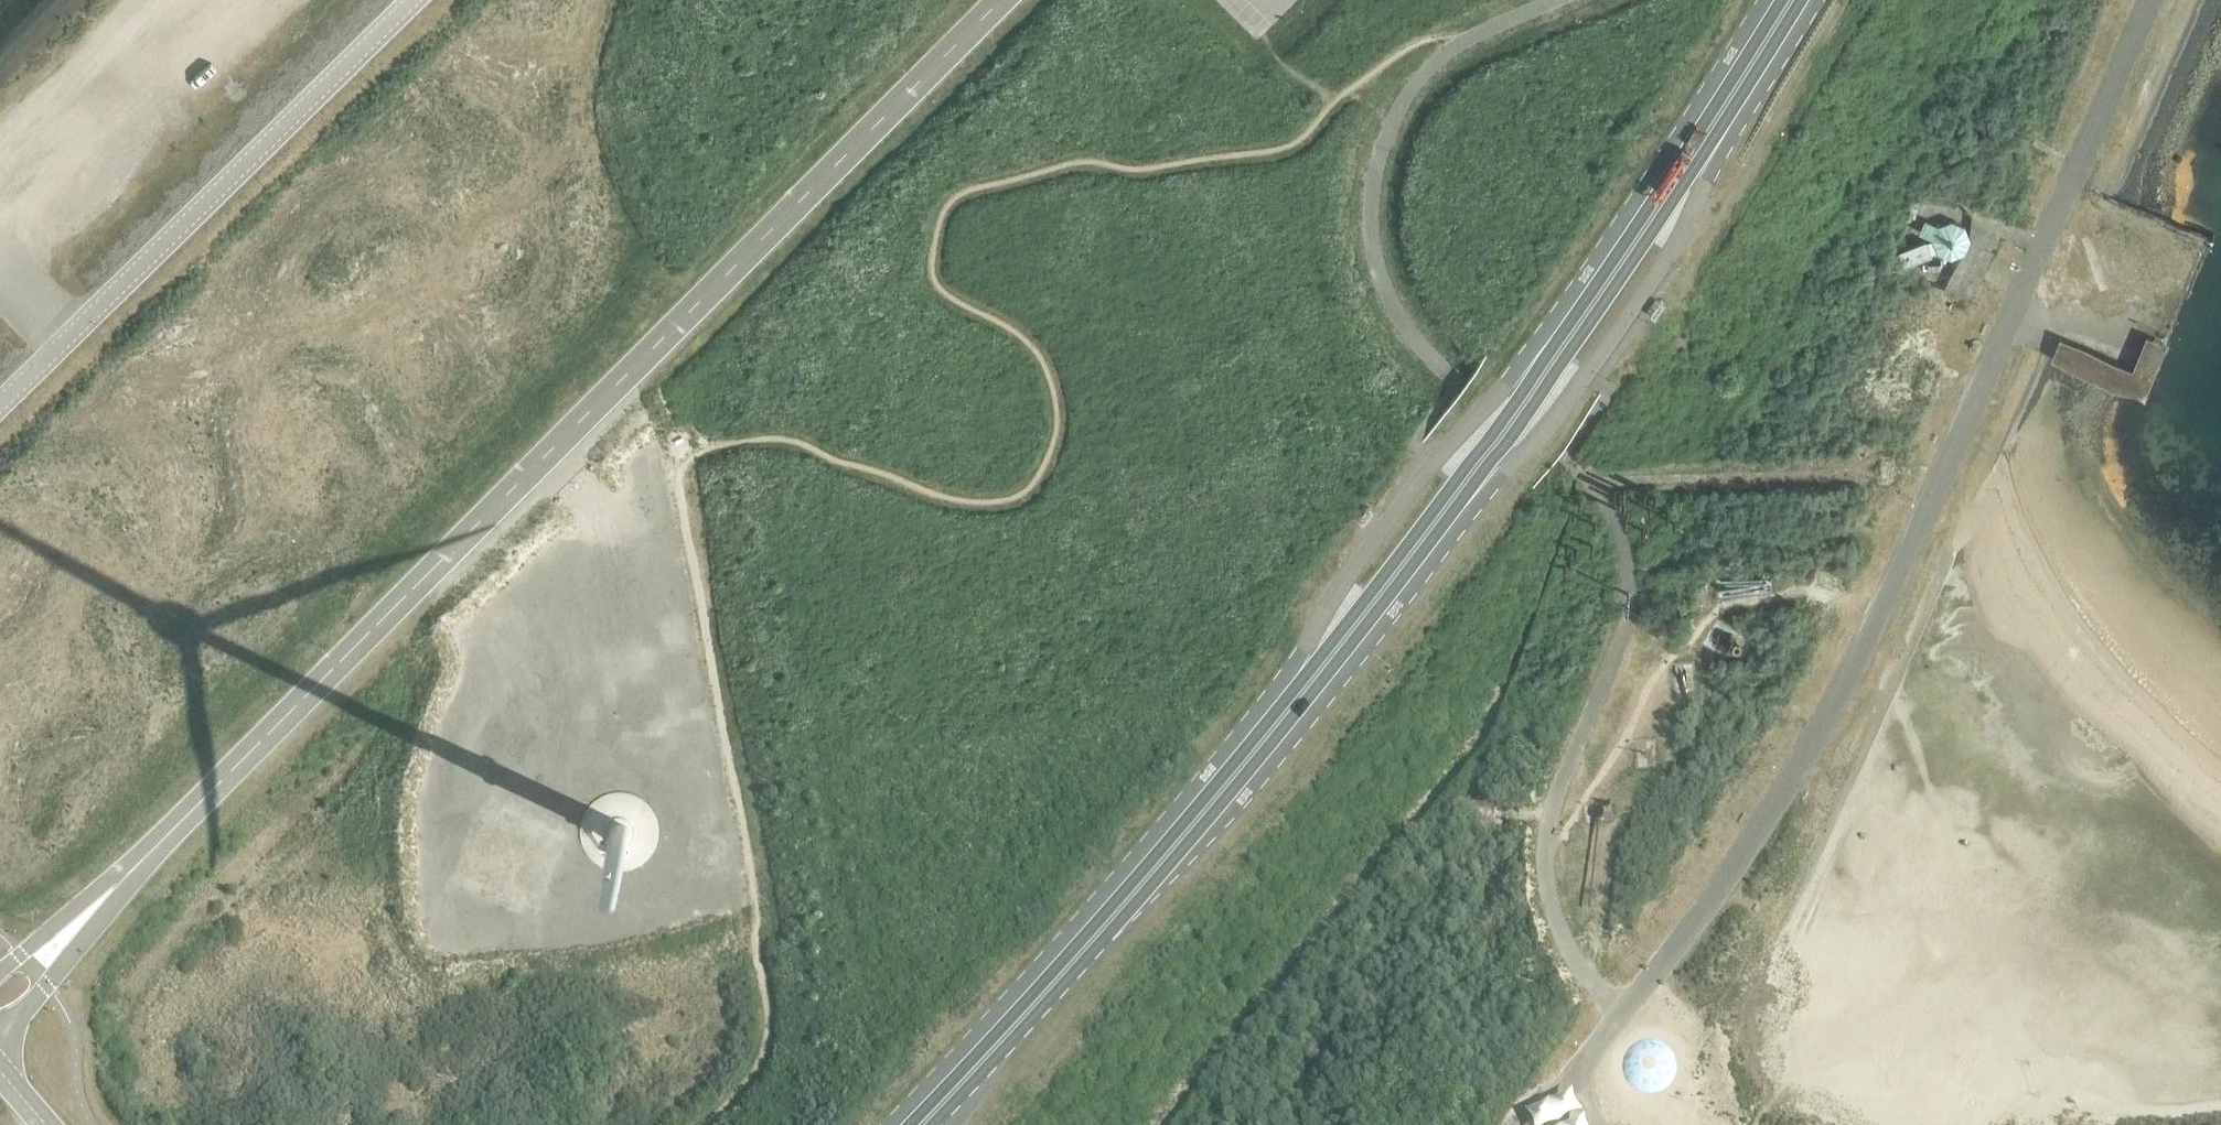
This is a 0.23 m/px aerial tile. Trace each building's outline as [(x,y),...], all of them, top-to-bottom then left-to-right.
[(1965,252),(1971,238),(1967,228),(1966,225),(1952,219),(1939,224),(1925,218),(1919,232),(1933,238),(1933,239),(1929,240),(1928,240),(1927,239),(1900,249),(1906,264),(1908,263),(1933,254),(1932,252),(1933,252),(1937,250),(1938,250),(1939,251),(1952,256),(1965,252)] [(2068,337),(2060,357),(2137,390),(2155,348),(2128,337),(2119,358),(2068,337)] [(610,829),(609,833),(610,836),(612,839),(614,841),(617,842),(620,842),(623,842),(625,840),(627,838),(629,836),(630,832),(630,829),(628,826),(626,824),(623,822),(619,821),(616,822),(613,824),(611,826),(610,829)]
